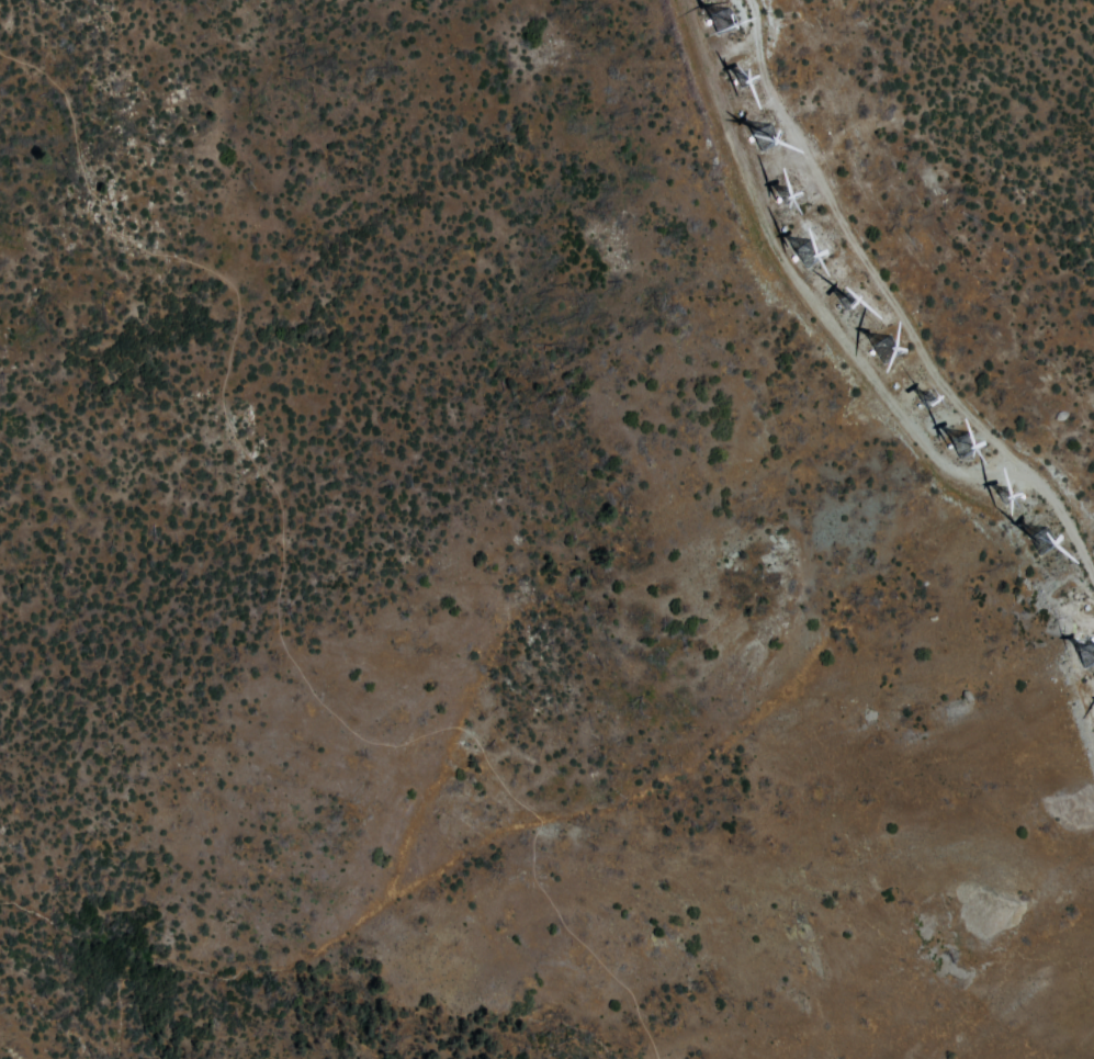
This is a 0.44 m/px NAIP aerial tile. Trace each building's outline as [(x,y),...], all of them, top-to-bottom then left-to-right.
[(762,152),(778,140),(766,124),(750,136),(762,152)] [(883,366),(900,354),(886,335),(869,348),(883,366)] [(957,458),(974,450),(967,434),(949,442),(957,458)] [(1029,538),(1036,551),(1051,542),(1044,529),(1029,538)]
